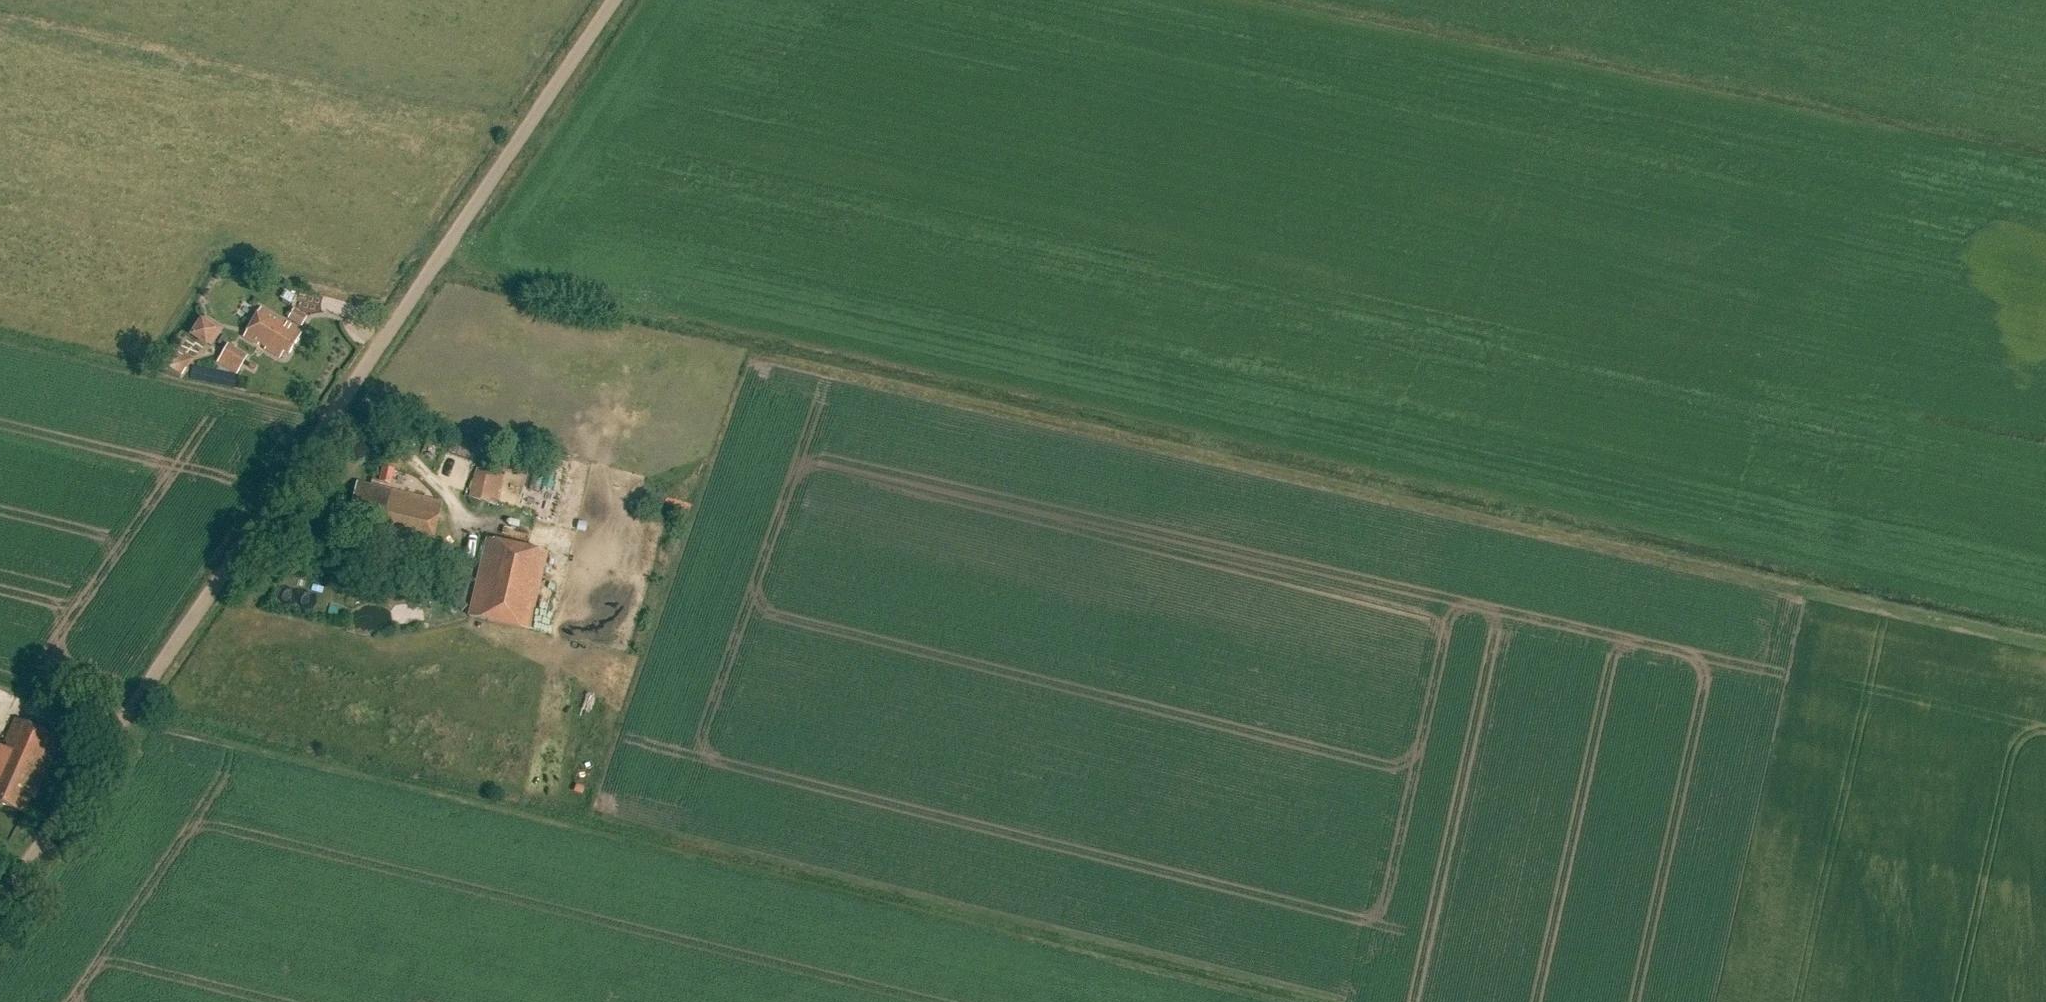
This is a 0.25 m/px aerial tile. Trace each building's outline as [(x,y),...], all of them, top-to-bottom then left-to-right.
[(289,356),(302,335),(258,309),(242,337),(278,358),(282,352),(289,356)] [(290,321),(303,329),(308,320),(295,313),(290,321)] [(217,328),(200,317),(189,334),(206,345),(217,328)] [(228,347),(219,364),(238,376),(248,358),(228,347)] [(190,361),(177,353),(169,367),(182,375),(190,361)] [(384,467),(380,483),(391,485),(395,470),(384,467)] [(478,470),(471,499),(498,507),(506,478),(478,470)] [(525,478),(517,475),(514,486),(522,489),(525,478)] [(429,557),(442,504),(356,484),(348,521),(357,523),(353,540),(429,557)] [(544,525),(553,527),(556,516),(546,514),(544,525)] [(529,632),(547,554),(485,540),(468,618),(529,632)] [(62,741),(62,740),(52,736),(15,718),(0,751),(0,805),(24,815),(32,798),(36,799),(62,741)]
